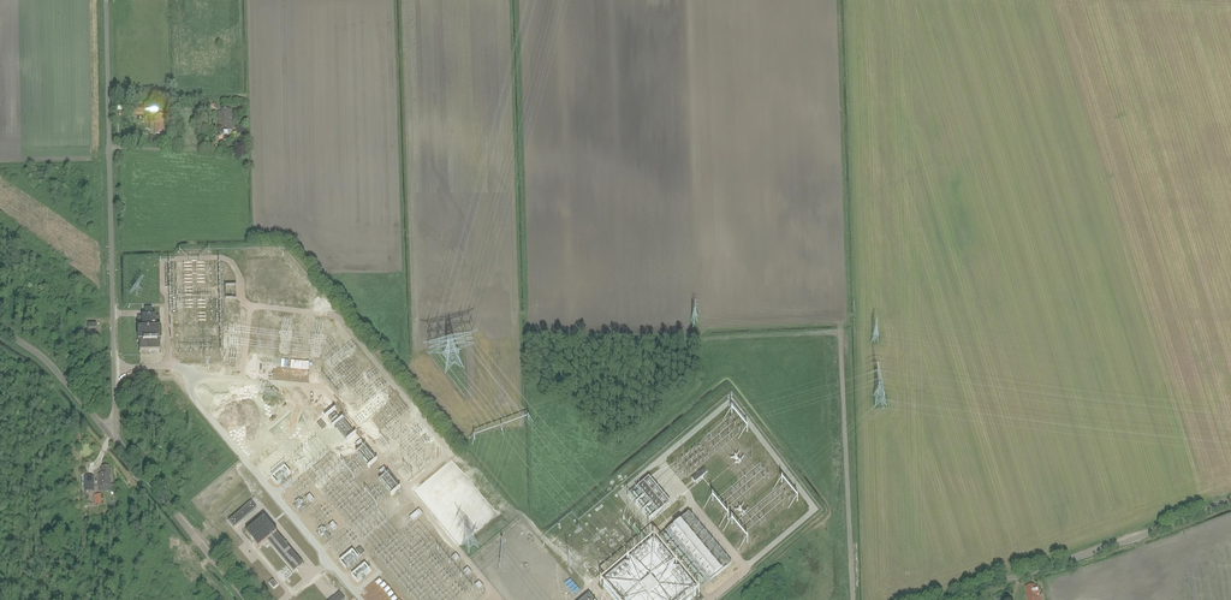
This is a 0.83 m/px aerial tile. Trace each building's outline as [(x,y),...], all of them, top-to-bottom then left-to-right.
[(231,120),(232,119),(231,108),(221,109),(221,111),(218,111),(219,130),(231,130),(231,120)] [(155,134),(165,134),(164,117),(162,117),(162,114),(156,115),(157,116),(155,116),(155,134)] [(220,288),(221,298),(227,297),(226,294),(233,293),(233,296),(237,296),(236,284),(225,285),(225,288),(220,288)] [(159,341),(160,341),(160,328),(159,328),(159,316),(155,316),(154,315),(152,315),(152,309),(145,309),(145,316),(141,316),(137,317),(138,329),(137,329),(137,341),(139,341),(140,352),(159,351),(159,341)] [(88,340),(96,340),(96,324),(88,324),(88,340)] [(305,400),(300,394),(295,398),(301,404),(305,400)] [(335,405),(328,409),(339,424),(345,420),(335,405)] [(254,414),(249,408),(244,411),(250,417),(254,414)] [(327,427),(322,420),(317,424),(323,430),(327,427)] [(277,441),(271,434),(267,438),(272,444),(277,441)] [(365,444),(361,439),(356,444),(360,448),(365,444)] [(377,458),(375,456),(366,445),(361,449),(366,456),(372,463),(377,458)] [(101,473),(99,473),(99,485),(111,485),(111,468),(109,468),(109,466),(103,466),(103,468),(101,468),(101,473)] [(388,472),(384,467),(379,471),(383,476),(388,472)] [(704,468),(698,473),(702,477),(708,472),(704,468)] [(395,490),(400,486),(389,473),(384,477),(395,490)] [(698,473),(692,478),(695,482),(702,477),(698,473)] [(84,476),(85,489),(94,489),(93,482),(90,482),(90,476),(86,477),(86,476),(84,476)] [(649,478),(638,487),(645,496),(656,486),(649,478)] [(656,486),(645,496),(652,504),(663,494),(656,486)] [(440,514),(456,501),(449,492),(433,505),(440,514)] [(314,499),(310,494),(305,498),(310,503),(314,499)] [(663,494),(652,504),(659,513),(670,503),(663,494)] [(408,510),(414,505),(410,500),(404,506),(408,510)] [(234,527),(257,508),(251,501),(229,520),(234,527)] [(409,517),(413,522),(423,514),(419,509),(409,517)] [(668,530),(711,580),(732,563),(720,549),(701,526),(689,512),(668,530)] [(294,572),(303,565),(264,517),(247,532),(259,548),(268,541),(294,572)] [(338,527),(333,522),(329,526),(333,531),(338,527)] [(822,536),(819,533),(818,534),(816,531),(806,537),(811,543),(822,536)] [(697,595),(697,590),(688,576),(681,580),(670,566),(674,562),(657,542),(651,541),(648,544),(630,559),(630,564),(625,564),(604,581),(603,587),(614,599),(691,599),(697,595)] [(346,568),(359,558),(351,547),(337,557),(346,568)] [(360,547),(356,550),(361,556),(365,552),(360,547)] [(456,554),(452,558),(456,563),(461,559),(456,554)] [(468,568),(463,571),(467,576),(472,573),(468,568)] [(401,595),(383,572),(377,577),(381,582),(393,596),(389,599),(390,599),(395,599),(401,595)] [(273,580),(269,583),(274,589),(278,586),(273,580)] [(479,581),(475,585),(479,590),(484,587),(479,581)] [(1026,588),(1028,599),(1040,599),(1039,596),(1037,597),(1037,596),(1039,595),(1040,593),(1040,589),(1038,586),(1033,587),(1033,585),(1027,586),(1028,588),(1026,588)] [(299,593),(305,599),(307,599),(309,599),(301,590),(299,593)]
